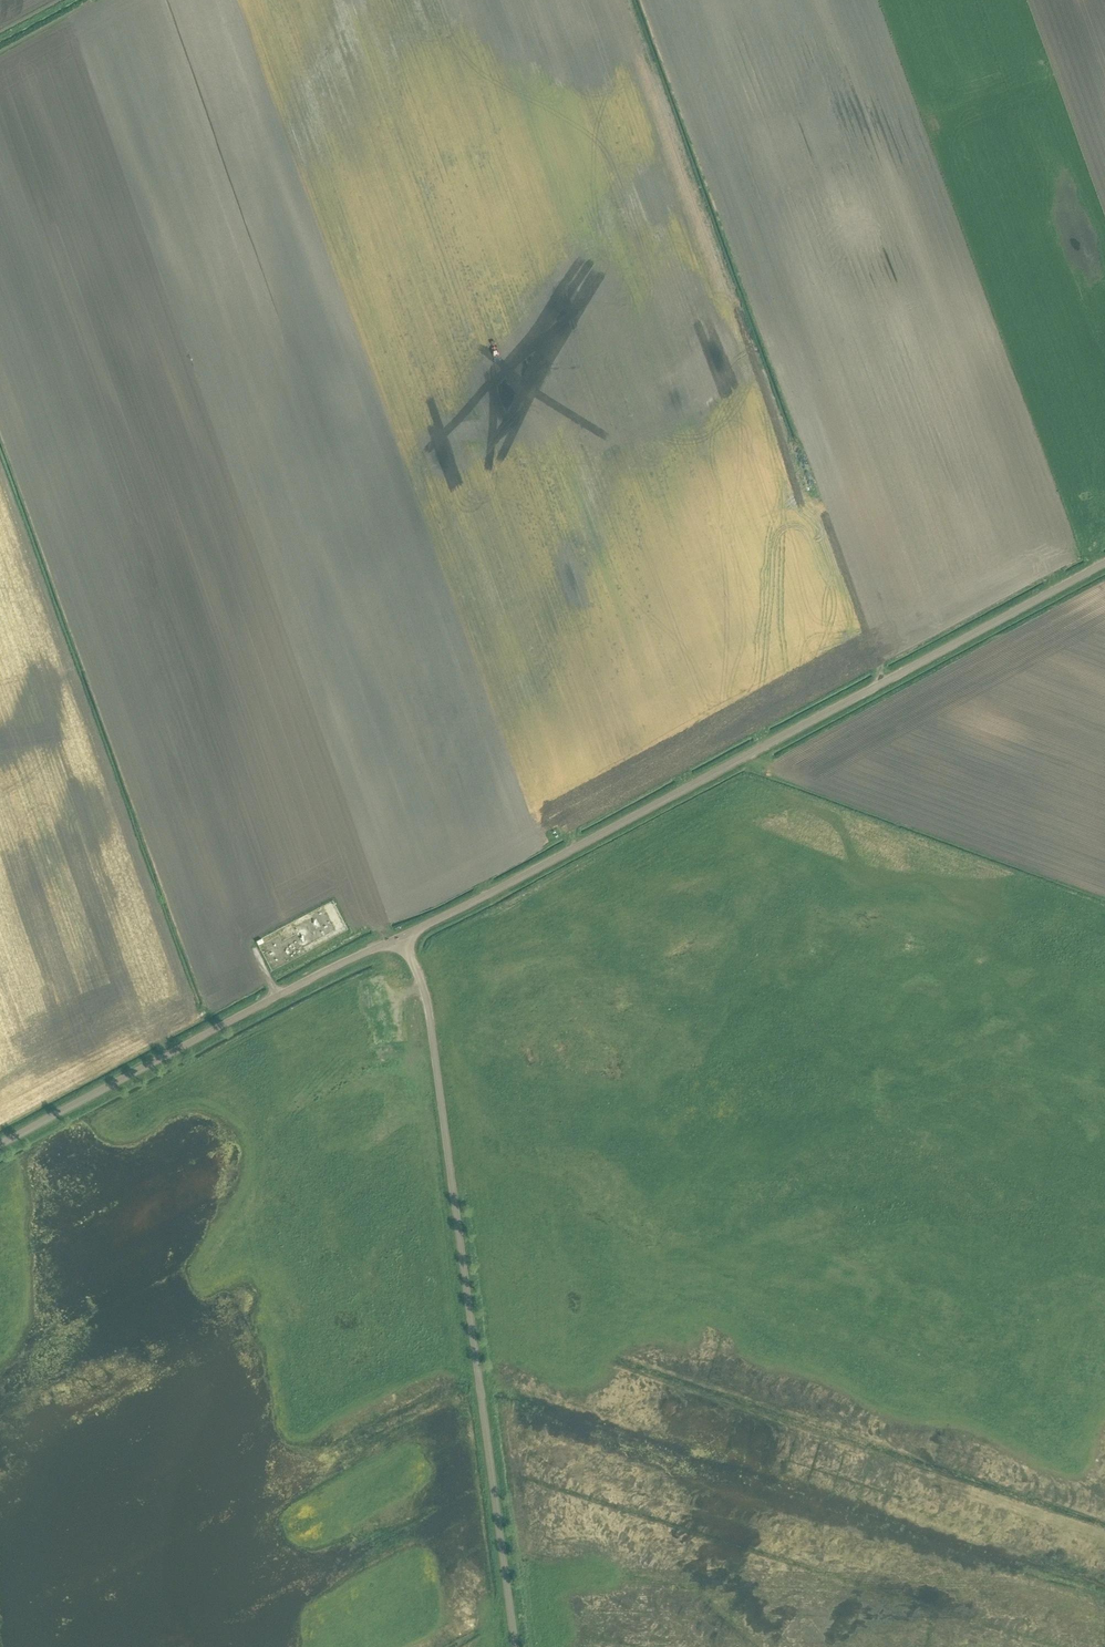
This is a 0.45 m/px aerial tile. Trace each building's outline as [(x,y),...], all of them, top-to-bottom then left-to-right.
[(304,944),(307,951),(349,930),(336,903),(315,914),(317,918),(300,926),(308,942),(304,944)]
